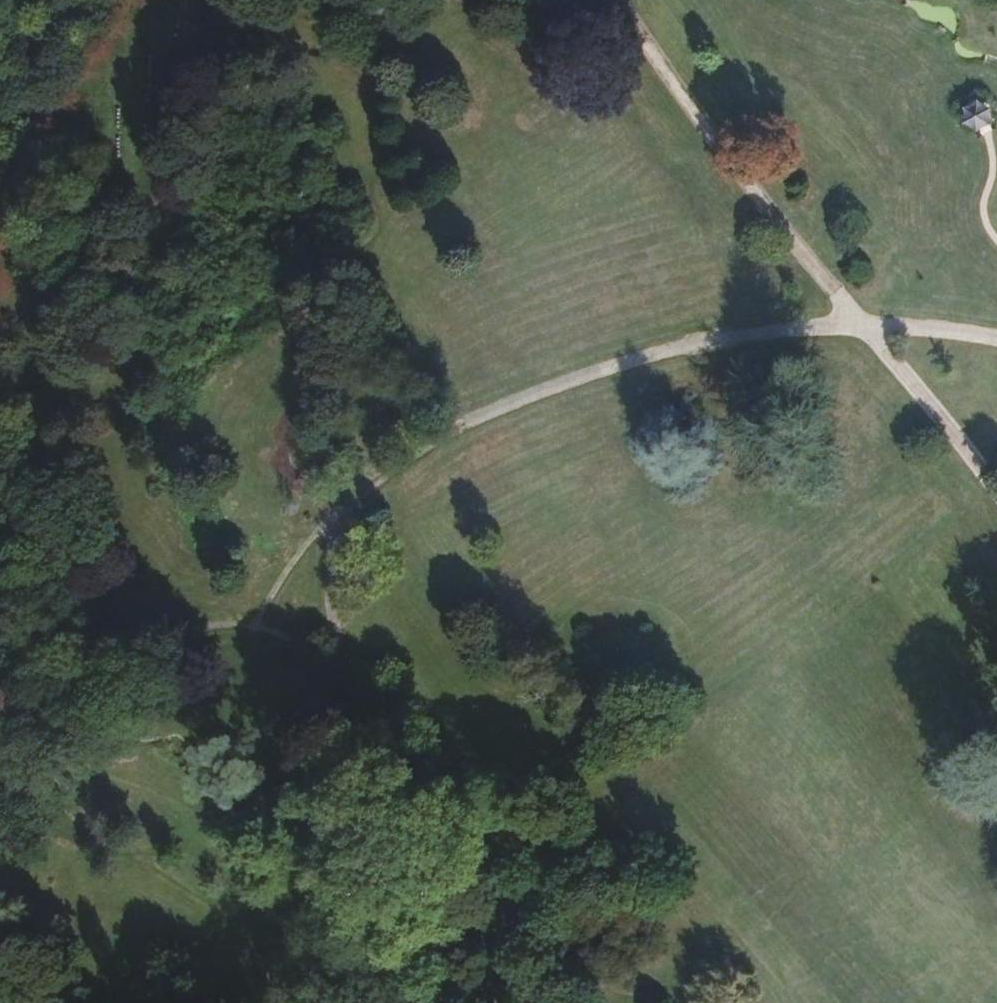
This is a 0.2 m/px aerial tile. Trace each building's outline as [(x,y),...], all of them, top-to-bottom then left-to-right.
[(981,99),(966,106),(964,123),(978,133),(993,125),(995,109),(981,99)]
